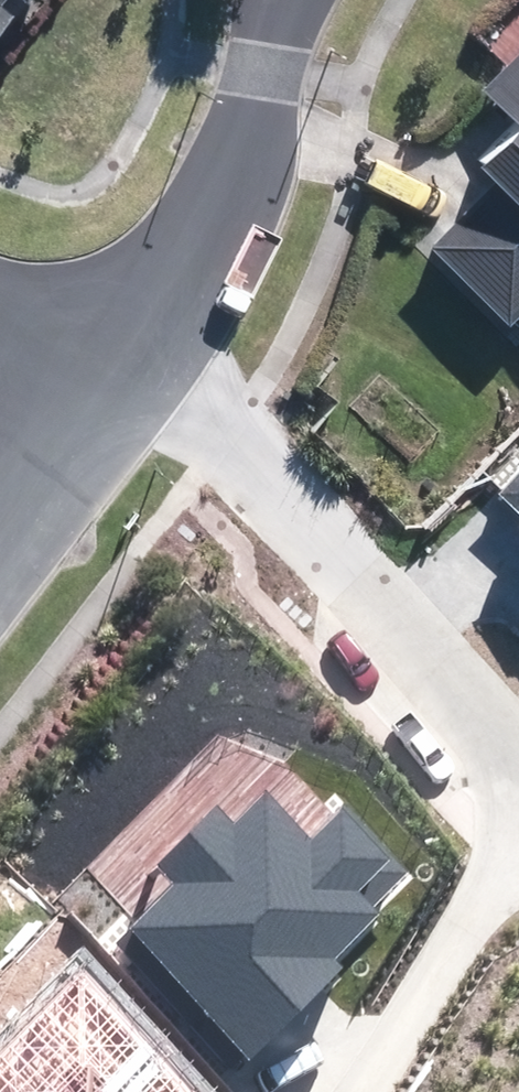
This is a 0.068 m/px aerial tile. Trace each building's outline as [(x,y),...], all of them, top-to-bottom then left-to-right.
[(468,87),(497,118),(453,159),(478,186),(416,245),(497,330),(518,309),(518,38),(468,87)]
